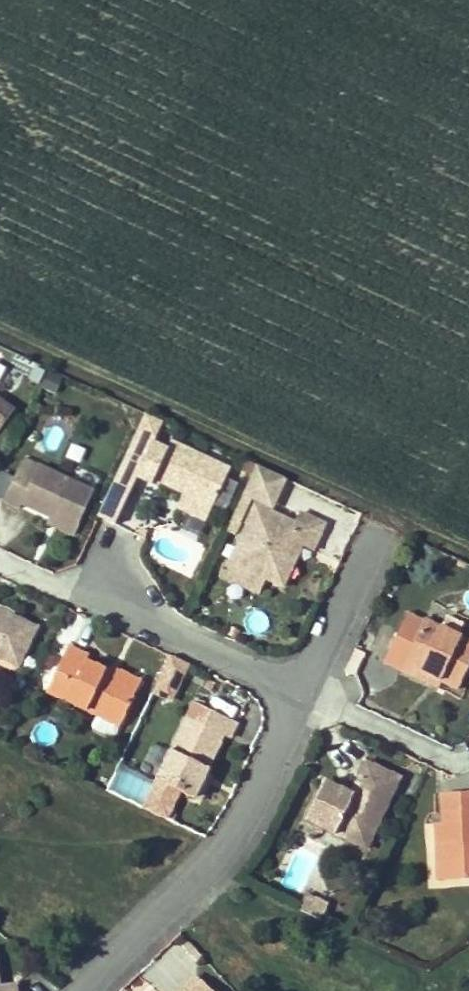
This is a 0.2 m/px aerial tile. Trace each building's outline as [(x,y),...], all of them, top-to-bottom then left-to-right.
[(15,410),(0,400),(0,429),(15,410)] [(98,517),(114,524),(136,477),(152,484),(154,479),(184,493),(213,507),(230,470),(156,435),(152,443),(136,436),(98,517)] [(50,517),(77,529),(94,491),(24,459),(3,503),(20,511),(23,504),(50,517)] [(287,479),(257,465),(244,495),(262,503),(266,495),(277,500),(287,479)] [(206,522),(213,507),(184,493),(177,509),(206,522)] [(273,508),(277,500),(266,495),(262,503),(273,508)] [(264,577),(273,581),(281,564),(295,560),(288,548),(292,539),(302,544),(312,549),(325,523),(300,511),(295,523),(256,505),(229,563),(263,579),(264,577)] [(198,534),(203,522),(182,513),(177,524),(198,534)] [(47,523),(74,535),(77,529),(50,517),(47,523)] [(288,548),(295,560),(302,544),(292,539),(288,548)] [(273,581),(284,586),(295,560),(281,564),(273,581)] [(218,577),(256,595),(263,579),(229,563),(225,562),(218,577)] [(23,657),(37,627),(7,613),(4,621),(0,619),(0,654),(3,648),(23,657)] [(421,671),(442,681),(458,688),(468,664),(468,642),(406,613),(383,661),(418,677),(421,671)] [(120,726),(136,692),(130,689),(132,683),(120,678),(86,662),(88,656),(67,647),(46,692),(101,718),(119,726),(120,726)] [(18,666),(23,657),(3,648),(0,654),(0,657),(18,666)] [(172,701),(190,663),(169,653),(151,691),(172,701)] [(421,671),(418,677),(439,687),(442,681),(421,671)] [(136,692),(141,681),(123,672),(120,678),(132,683),(130,689),(136,692)] [(206,709),(193,702),(186,717),(200,723),(206,709)] [(157,781),(194,798),(206,774),(223,735),(229,738),(236,722),(206,709),(200,723),(186,717),(157,781)] [(115,733),(119,726),(101,718),(98,725),(115,733)] [(335,829),(333,833),(367,849),(399,777),(365,762),(350,795),(323,782),(308,816),(335,829)] [(118,764),(108,791),(143,803),(153,777),(118,764)] [(194,798),(200,801),(211,776),(206,774),(194,798)] [(436,865),(461,863),(462,879),(468,878),(468,791),(440,793),(442,822),(434,822),(436,865)] [(306,821),(333,833),(335,829),(308,816),(306,821)] [(437,880),(462,879),(461,863),(436,865),(437,880)] [(321,918),(328,901),(308,891),(300,908),(321,918)] [(202,956),(188,941),(183,946),(196,961),(202,956)] [(195,975),(180,990),(212,990),(195,975)] [(17,983),(0,985),(0,990),(18,990),(17,983)]
